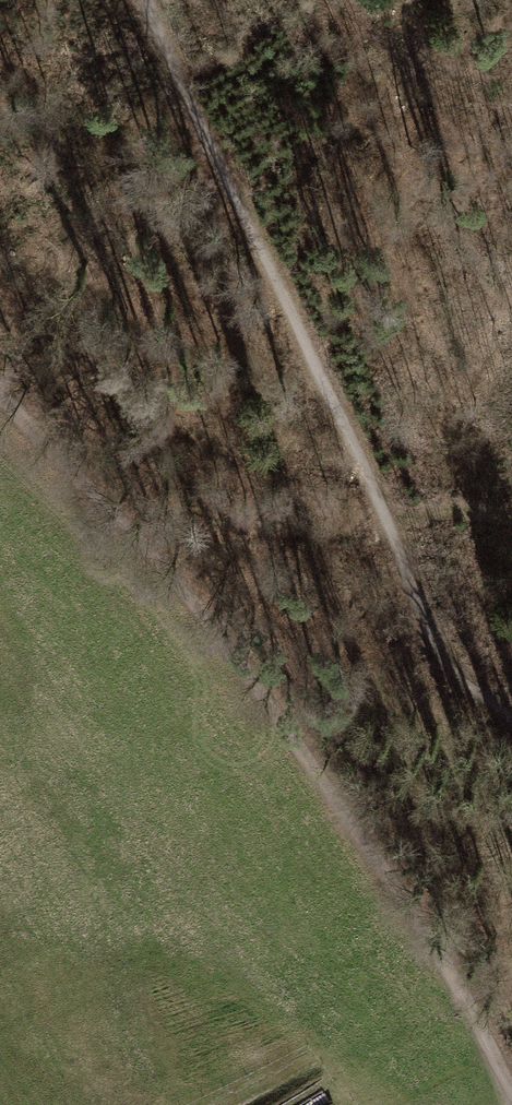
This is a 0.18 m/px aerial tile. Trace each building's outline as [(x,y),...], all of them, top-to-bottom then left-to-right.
[(330,1100),(322,1088),(294,1104),(321,1104),(330,1100)]
